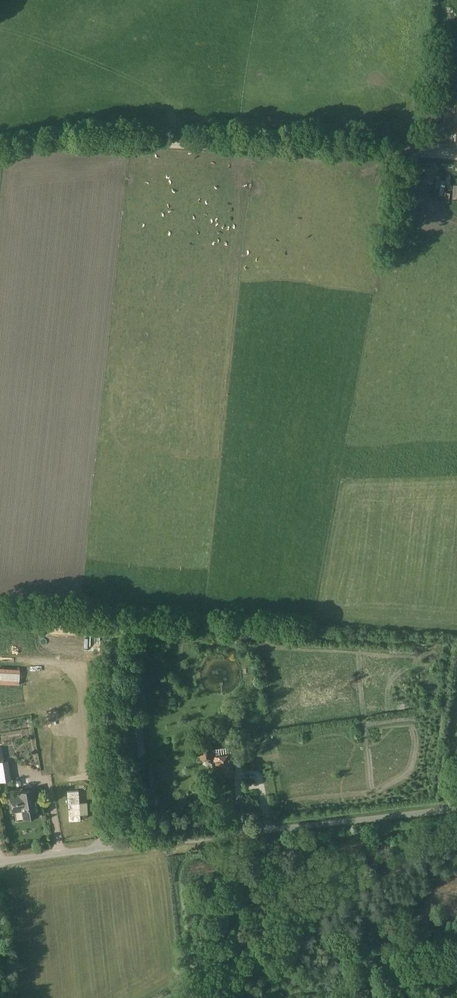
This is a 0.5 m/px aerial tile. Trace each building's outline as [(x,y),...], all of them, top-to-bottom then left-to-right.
[(142,718),(124,721),(123,707),(115,708),(116,721),(115,722),(115,724),(117,744),(124,743),(126,756),(146,753),(142,718)] [(231,754),(219,756),(218,751),(213,752),(212,743),(197,745),(199,760),(202,760),(202,761),(213,759),(213,757),(214,757),(217,777),(234,775),(231,754)] [(12,813),(23,811),(24,818),(38,815),(35,798),(34,789),(16,792),(17,794),(9,795),(12,813)]
